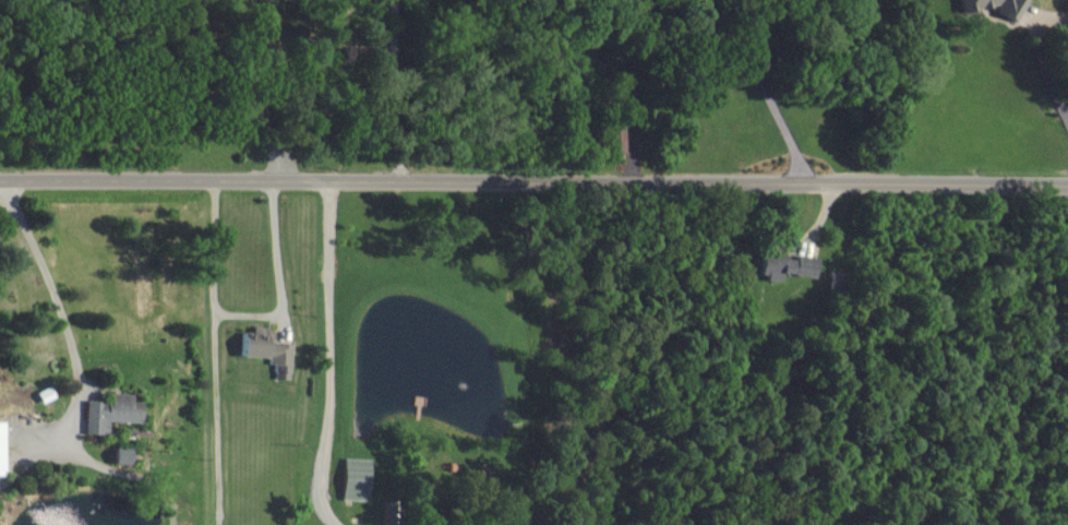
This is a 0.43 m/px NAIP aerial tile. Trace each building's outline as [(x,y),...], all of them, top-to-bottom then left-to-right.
[(992,6),(996,20),(1017,15),(1016,12),(1027,10),(1025,0),(958,0),(961,13),(992,6)] [(622,153),(623,126),(602,126),(601,153),(622,153)] [(781,274),(808,277),(810,258),(781,254),(782,247),(766,245),(765,255),(759,254),(756,272),(766,273),(765,280),(780,282),(781,274)] [(237,357),(274,358),(273,379),(290,380),(291,343),(267,343),(267,329),(237,328),(237,357)] [(86,401),(85,434),(107,435),(108,422),(139,423),(140,402),(132,402),(132,394),(109,394),(108,402),(86,401)] [(342,500),(369,501),(370,459),(343,458),(342,500)] [(399,505),(382,505),(383,524),(399,524),(399,505)]
